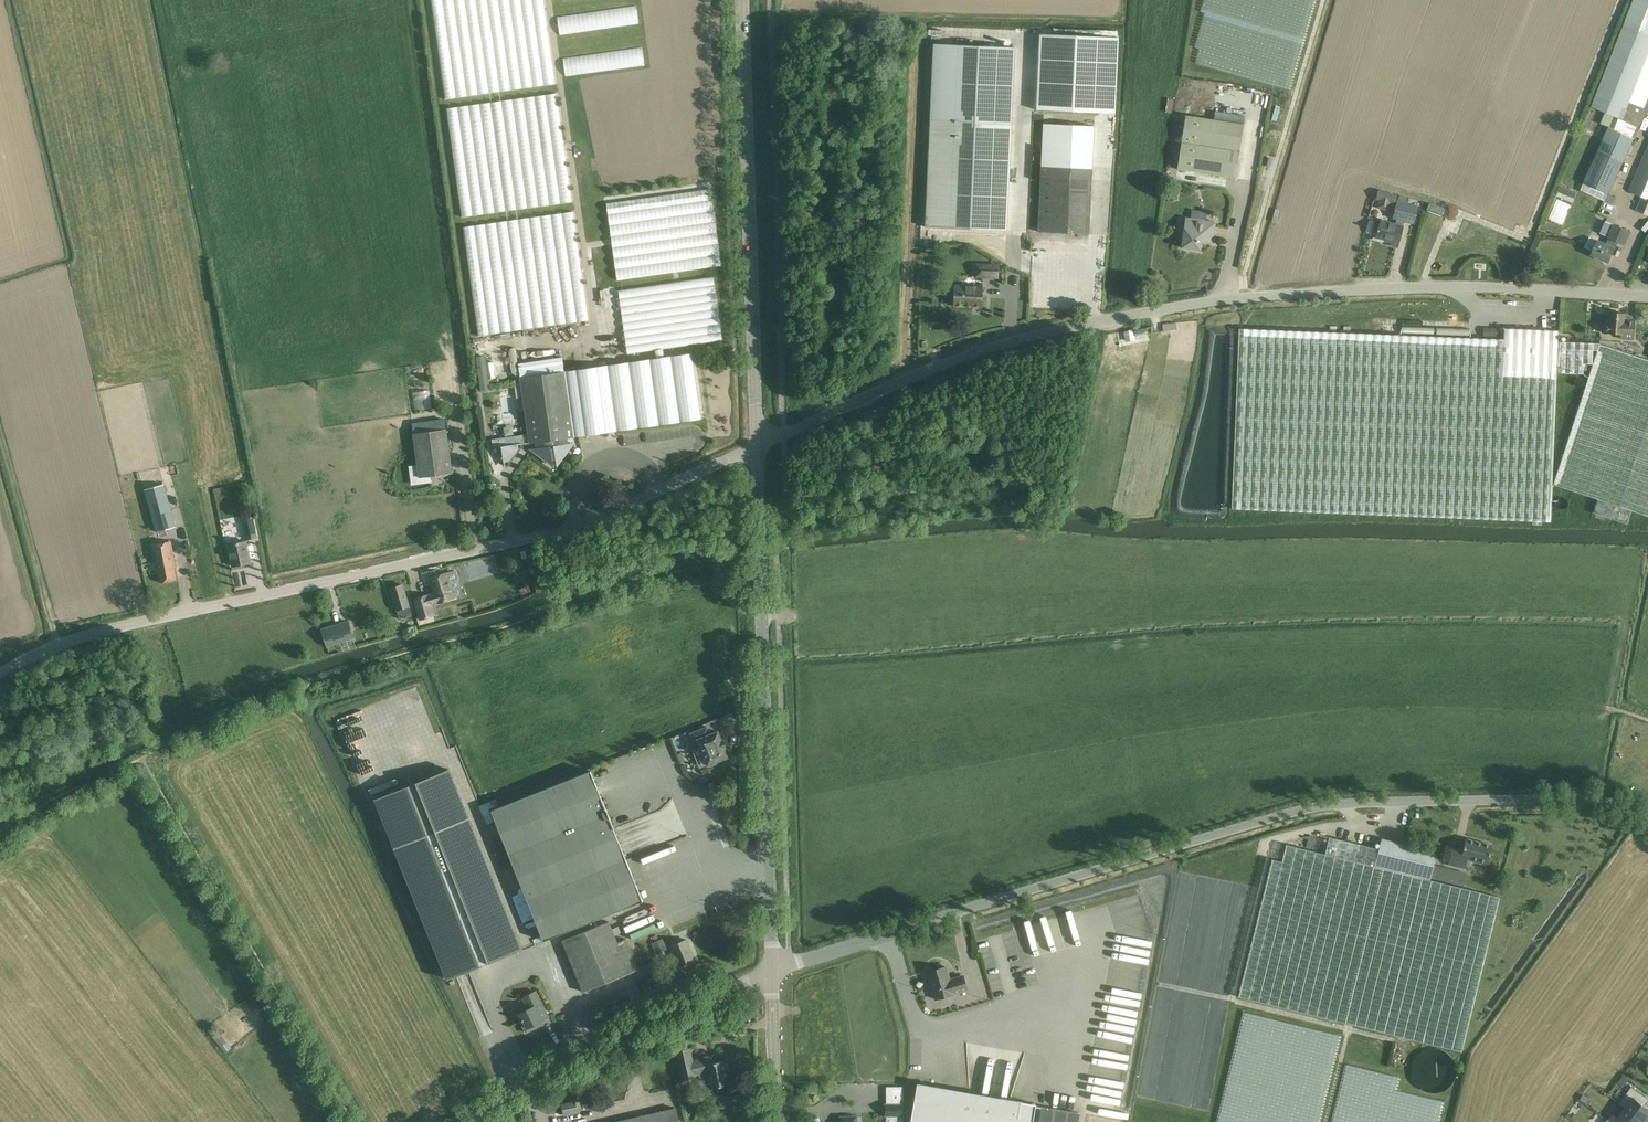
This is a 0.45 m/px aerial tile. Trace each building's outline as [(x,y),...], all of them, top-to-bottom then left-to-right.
[(545,0),(432,0),(443,98),(555,85),(545,0)] [(1592,107),(1605,112),(1601,123),(1609,126),(1583,182),(1608,194),(1634,138),(1647,106),(1647,0),(1634,0),(1592,107)] [(638,5),(557,16),(559,34),(640,23),(638,5)] [(1037,109),(1115,113),(1119,37),(1041,32),(1037,109)] [(1006,230),(1011,123),(1014,47),(933,44),(925,227),(1006,230)] [(644,47),(563,57),(565,75),(646,65),(644,47)] [(559,93),(447,107),(460,216),(572,203),(559,93)] [(1235,178),(1243,124),(1245,116),(1215,111),(1214,119),(1185,115),(1176,169),(1235,178)] [(1088,234),(1094,125),(1043,123),(1038,231),(1088,234)] [(1636,210),(1647,216),(1647,146),(1628,190),(1642,196),(1636,210)] [(1567,188),(1560,185),(1558,191),(1565,194),(1567,188)] [(615,279),(722,267),(713,189),(607,202),(615,279)] [(1020,214),(1028,214),(1029,190),(1020,190),(1020,214)] [(1376,208),(1389,211),(1391,204),(1395,205),(1397,194),(1378,190),(1375,200),(1378,201),(1376,208)] [(1405,203),(1407,197),(1399,195),(1397,201),(1392,219),(1396,220),(1395,223),(1380,219),(1377,232),(1377,233),(1374,233),(1373,239),(1383,242),(1383,239),(1395,242),(1394,243),(1398,244),(1403,225),(1402,225),(1403,221),(1413,224),(1417,206),(1405,203)] [(1444,209),(1429,203),(1426,210),(1441,216),(1444,209)] [(1215,222),(1205,220),(1207,213),(1191,211),(1190,218),(1186,217),(1181,247),(1200,250),(1201,240),(1212,242),(1215,222)] [(576,212),(465,224),(477,334),(588,322),(576,212)] [(1616,248),(1615,248),(1618,242),(1625,245),(1631,232),(1615,224),(1614,225),(1606,221),(1600,233),(1609,237),(1606,243),(1598,240),(1592,254),(1609,262),(1616,248)] [(974,263),(974,279),(998,279),(998,264),(974,263)] [(715,277),(618,289),(626,353),(661,349),(660,348),(723,340),(715,277)] [(981,306),(982,287),(954,286),(954,305),(981,306)] [(1626,314),(1606,312),(1605,332),(1621,333),(1620,338),(1632,339),(1634,319),(1626,318),(1626,314)] [(1599,343),(1557,341),(1558,330),(1504,328),(1503,339),(1397,334),(1239,327),(1231,507),(1550,521),(1556,372),(1582,373),(1583,363),(1592,363),(1592,350),(1597,350),(1552,484),(1597,499),(1593,512),(1627,524),(1631,510),(1647,516),(1647,359),(1599,343)] [(1135,340),(1134,330),(1123,332),(1125,342),(1135,340)] [(704,418),(695,352),(564,371),(562,357),(517,364),(519,377),(527,435),(492,440),(493,449),(502,447),(505,466),(520,445),(529,444),(536,442),(536,448),(534,451),(533,450),(532,450),(551,464),(551,463),(550,463),(552,459),(556,459),(559,461),(558,462),(559,463),(572,445),(572,444),(571,445),(568,443),(567,438),(573,437),(571,424),(614,418),(616,431),(704,418)] [(430,391),(413,391),(414,409),(431,408),(430,391)] [(413,433),(419,477),(452,473),(446,429),(413,433)] [(148,505),(150,512),(156,533),(176,528),(168,500),(164,483),(143,488),(148,505)] [(253,516),(242,519),(246,540),(257,538),(253,516)] [(171,541),(153,544),(160,582),(176,579),(174,567),(175,567),(171,541)] [(232,566),(250,562),(245,541),(228,544),(232,566)] [(458,580),(455,571),(447,574),(446,572),(429,577),(434,592),(427,594),(410,599),(414,613),(418,612),(420,619),(428,616),(426,608),(431,606),(431,604),(437,602),(437,603),(454,598),(449,582),(458,580)] [(390,588),(396,610),(399,619),(412,615),(412,614),(414,613),(410,599),(407,600),(402,584),(390,588)] [(348,621),(321,629),(326,648),(331,646),(333,653),(356,646),(348,621)] [(710,734),(707,726),(690,733),(693,741),(697,739),(700,747),(692,750),(699,768),(709,764),(710,767),(717,764),(716,761),(727,756),(724,748),(725,747),(722,739),(721,740),(717,731),(710,734)] [(447,979),(455,975),(521,949),(448,768),(375,798),(447,979)] [(602,799),(602,800),(590,771),(491,810),(543,940),(642,900),(613,828),(614,828),(602,799)] [(1357,843),(1329,836),(1325,853),(1286,843),(1282,861),(1272,858),(1238,996),(1316,1016),(1353,861),(1357,844),(1357,843)] [(1487,864),(1492,844),(1465,837),(1462,849),(1452,846),(1447,864),(1464,868),(1466,859),(1487,864)] [(1428,880),(1429,878),(1432,864),(1436,851),(1381,838),(1379,849),(1357,844),(1353,861),(1316,1016),(1461,1051),(1499,897),(1428,880)] [(1432,864),(1429,878),(1463,886),(1466,873),(1432,864)] [(1062,942),(1053,917),(1046,919),(1056,945),(1062,942)] [(609,921),(562,940),(582,992),(638,969),(626,939),(617,942),(609,921)] [(662,939),(652,943),(656,953),(666,949),(662,939)] [(686,939),(670,946),(678,966),(694,960),(686,939)] [(1144,990),(1152,950),(1116,943),(1113,957),(1120,958),(1121,950),(1130,952),(1129,961),(1134,962),(1132,972),(1131,972),(1128,987),(1144,990)] [(945,966),(927,971),(935,999),(967,990),(962,975),(949,979),(945,966)] [(528,1009),(517,1015),(526,1032),(538,1026),(536,1023),(548,1016),(535,991),(522,998),(528,1009)] [(1097,1018),(1084,1100),(1124,1106),(1134,1035),(1135,1035),(1136,1028),(1126,1027),(1125,1034),(1106,1031),(1108,1020),(1097,1018)] [(225,1053),(232,1048),(216,1028),(210,1034),(225,1053)] [(728,1084),(723,1061),(713,1063),(712,1056),(693,1060),(690,1047),(676,1050),(682,1079),(697,1076),(697,1074),(709,1072),(713,1087),(728,1084)] [(962,1049),(954,1051),(959,1076),(967,1075),(962,1049)] [(1415,1061),(1412,1067),(1411,1074),(1413,1081),(1417,1087),(1422,1091),(1428,1094),(1435,1095),(1442,1093),(1448,1090),(1452,1085),(1455,1078),(1456,1071),(1455,1064),(1451,1058),(1446,1053),(1439,1051),(1432,1050),(1425,1052),(1419,1055),(1415,1061)] [(1036,1104),(931,1087),(932,1086),(917,1084),(910,1121),(1033,1121),(1036,1104)] [(1645,1121),(1646,1121),(1647,1120),(1647,1107),(1640,1101),(1644,1095),(1632,1086),(1619,1104),(1625,1108),(1626,1108),(1645,1121)] [(575,1101),(561,1104),(563,1117),(578,1113),(575,1101)] [(884,1104),(884,1117),(890,1117),(890,1121),(903,1121),(903,1116),(902,1116),(902,1104),(884,1104)] [(1038,1121),(1078,1121),(1079,1113),(1040,1107),(1038,1121)] [(675,1108),(615,1121),(679,1121),(675,1108)] [(1610,1121),(1645,1121),(1626,1108),(1625,1108),(1618,1118),(1612,1113),(1607,1120),(1610,1121)] [(1608,1118),(1598,1111),(1591,1121),(1605,1121),(1608,1118)]
